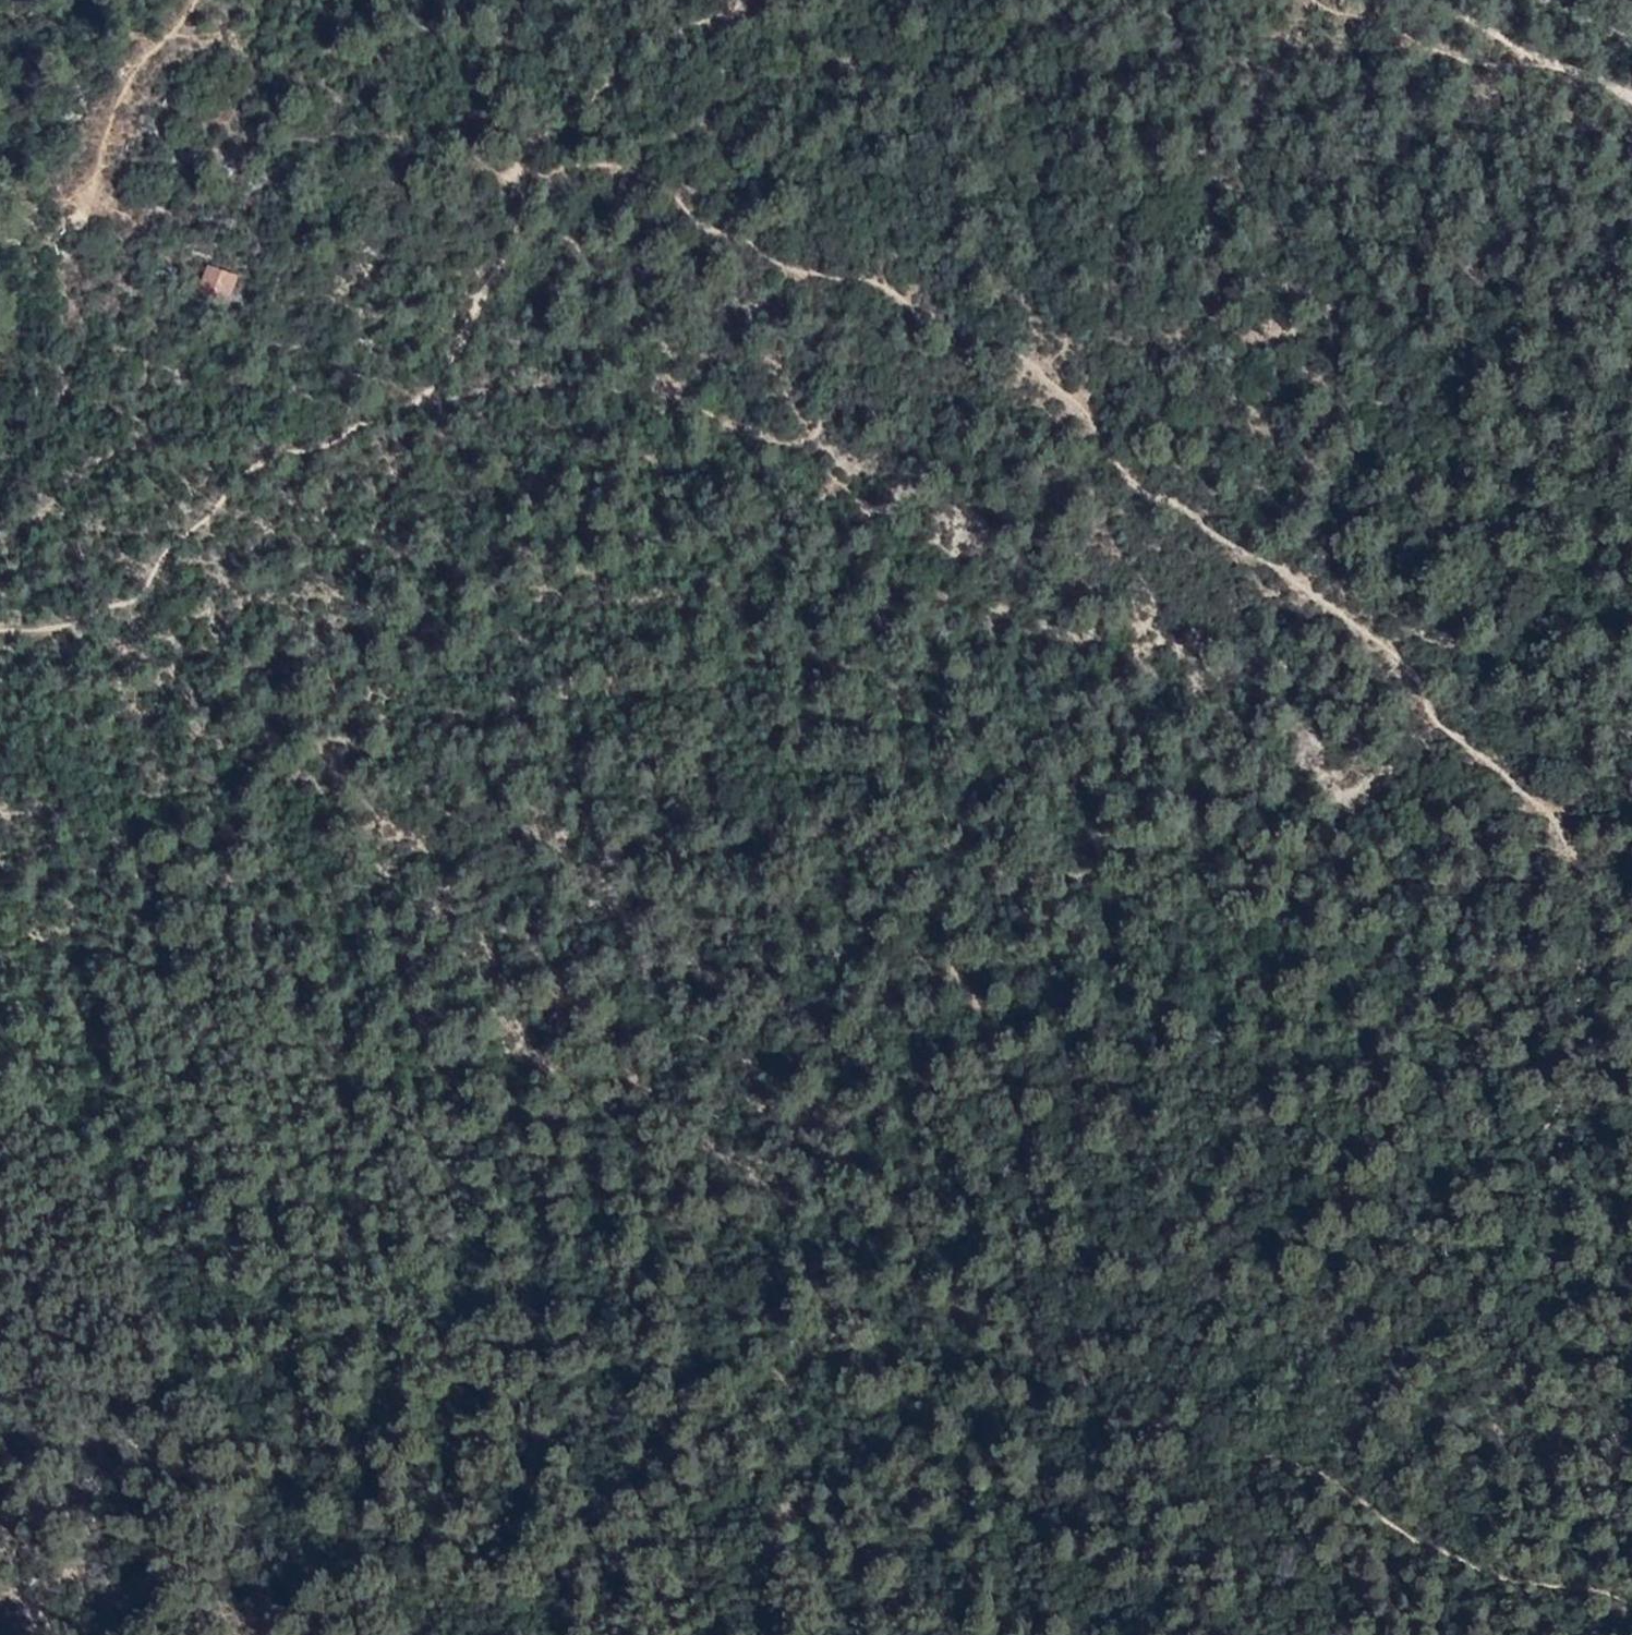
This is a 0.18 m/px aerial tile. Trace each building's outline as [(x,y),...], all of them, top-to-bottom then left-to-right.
[(231,305),(240,274),(208,265),(199,296),(231,305)]
